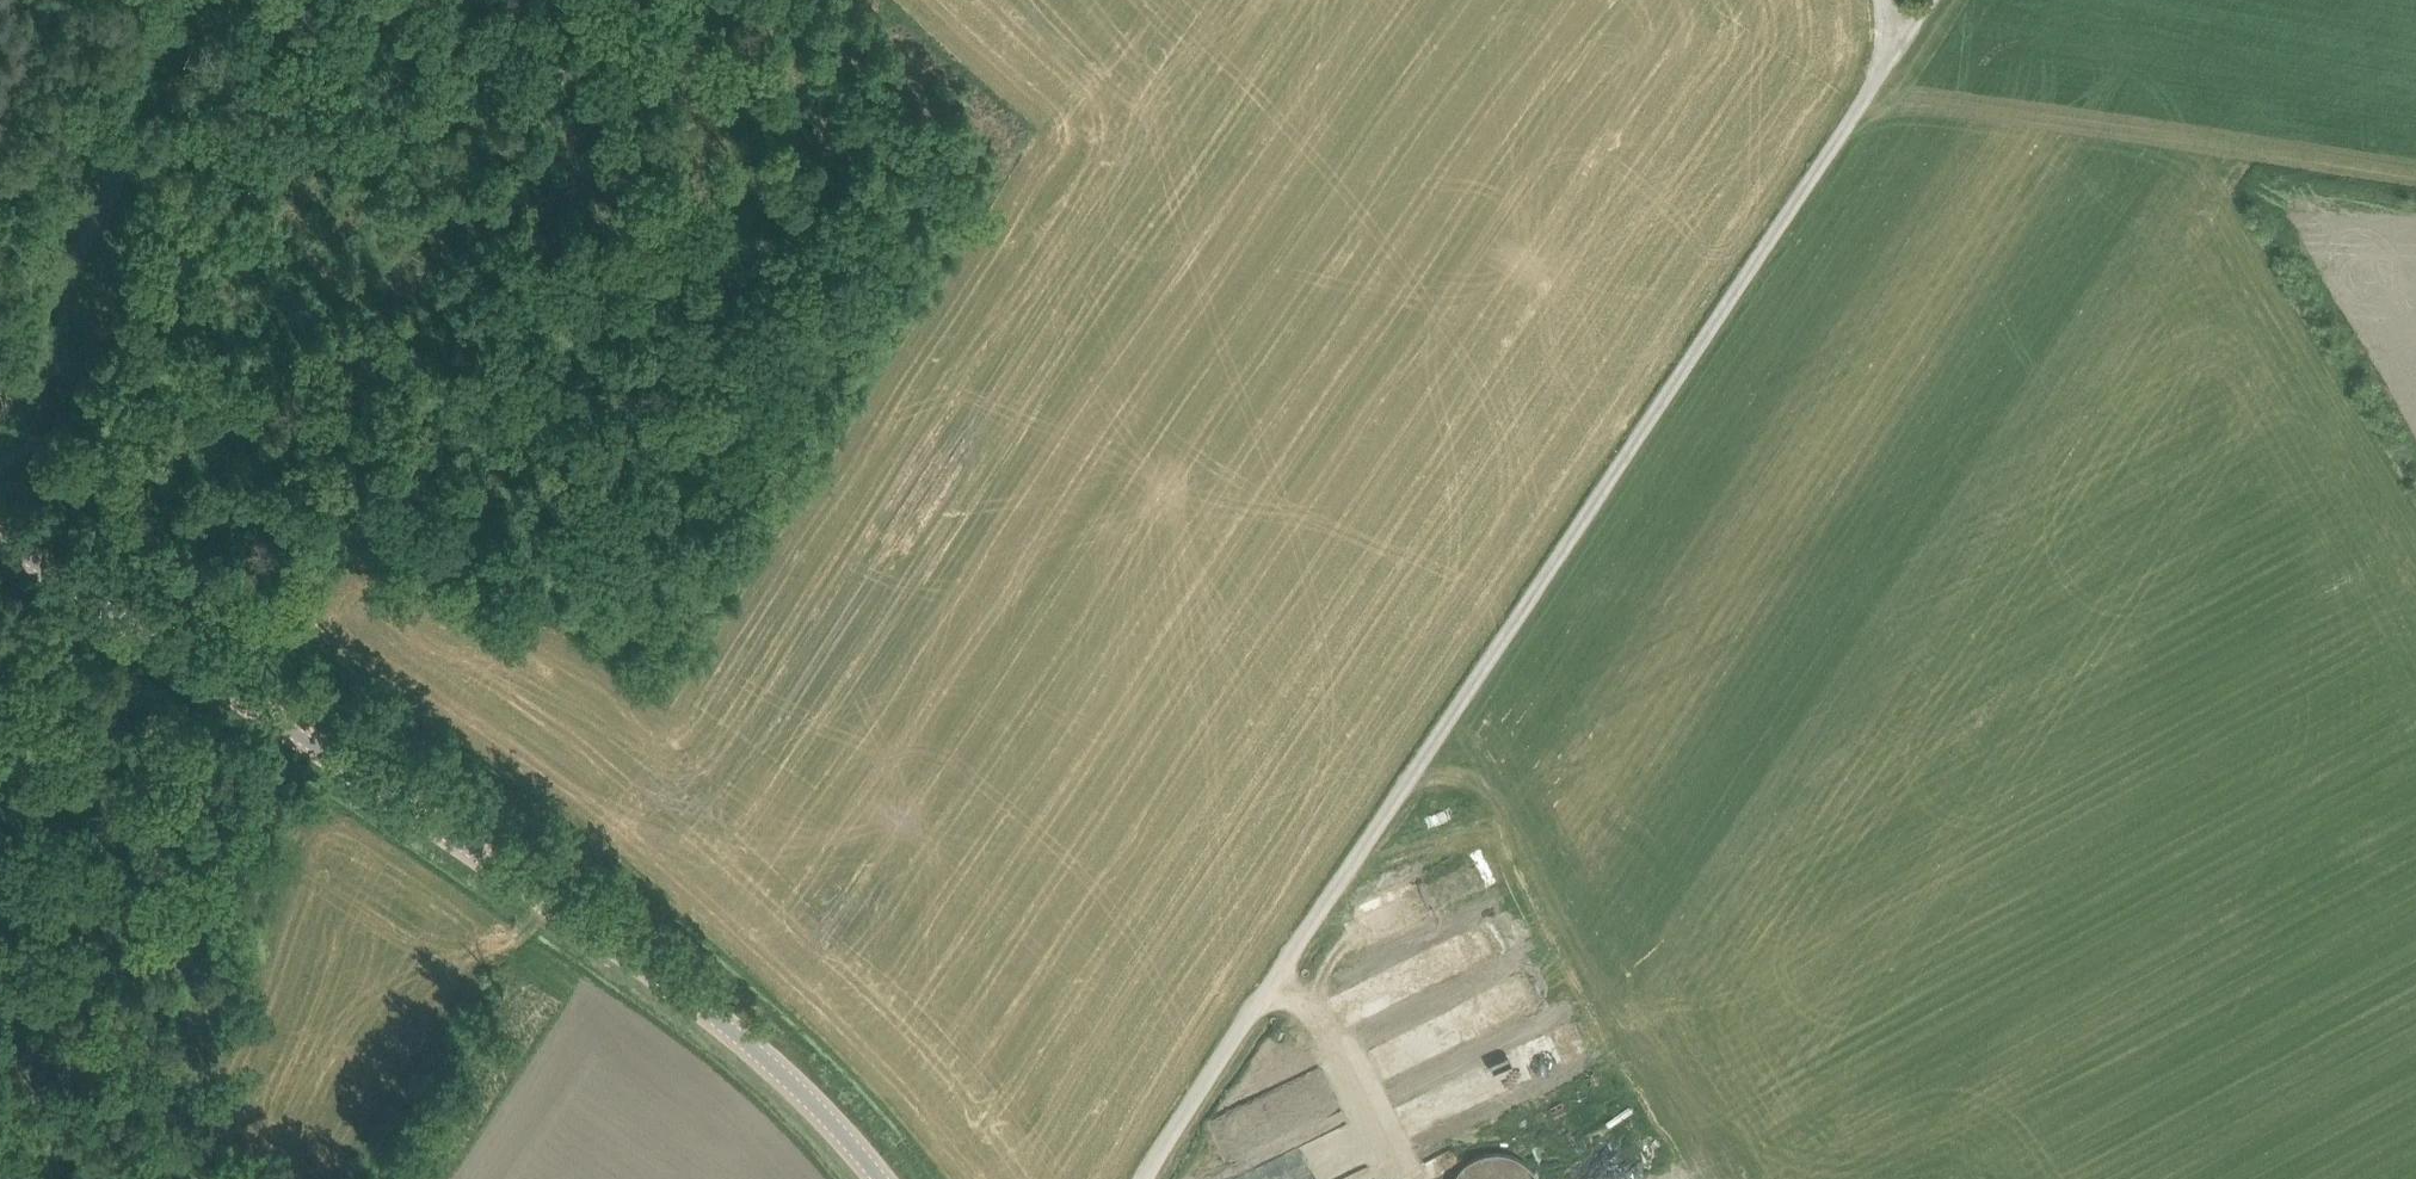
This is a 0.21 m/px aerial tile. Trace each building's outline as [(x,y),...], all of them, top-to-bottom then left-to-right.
[(1462,1178),(1529,1178),(1527,1177),(1515,1169),(1502,1165),(1488,1165),(1474,1170),(1463,1178),(1462,1178)]
